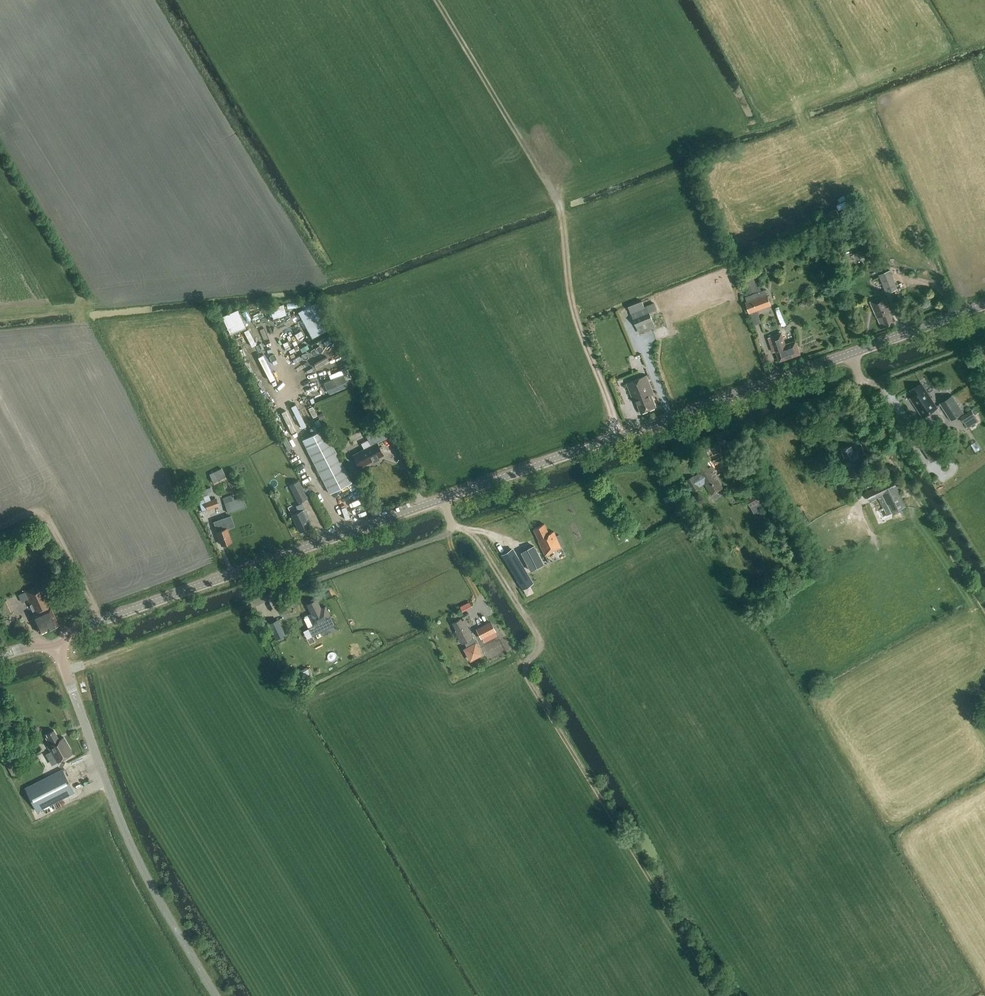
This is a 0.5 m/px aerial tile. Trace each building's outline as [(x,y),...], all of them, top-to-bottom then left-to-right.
[(823,212),(820,202),(803,206),(806,217),(823,212)] [(742,270),(749,293),(761,290),(759,281),(756,282),(752,267),(742,270)] [(886,293),(898,289),(890,270),(879,275),(886,293)] [(750,313),(771,306),(766,289),(745,297),(747,301),(746,302),(750,313)] [(892,306),(899,303),(894,291),(887,294),(892,306)] [(882,328),(894,323),(889,312),(891,311),(883,295),(870,301),(877,317),(882,328)] [(285,302),(272,306),(276,317),(288,314),(285,302)] [(298,312),(312,339),(331,329),(317,302),(298,312)] [(225,314),(233,332),(248,325),(241,307),(225,314)] [(656,328),(649,312),(634,318),(640,334),(656,328)] [(284,335),(299,327),(297,323),(281,331),(284,335)] [(780,361),(800,354),(796,343),(786,347),(781,333),(768,338),(773,352),(776,351),(780,361)] [(345,370),(332,375),(333,378),(325,381),(328,388),(349,380),(345,370)] [(641,412),(657,407),(652,394),(654,393),(647,374),(627,382),(634,399),(636,398),(641,412)] [(915,397),(911,399),(923,418),(938,409),(922,385),(911,391),(915,397)] [(963,413),(952,396),(940,403),(952,420),(963,413)] [(968,428),(978,421),(972,411),(961,417),(968,428)] [(371,445),(352,455),(359,469),(373,461),(374,463),(379,460),(378,458),(384,455),(378,443),(387,438),(381,427),(366,435),(371,445)] [(303,440),(331,494),(352,482),(325,429),(303,440)] [(846,461),(844,462),(850,478),(864,473),(861,465),(864,464),(862,459),(867,457),(863,446),(854,450),(852,445),(842,449),(846,461)] [(693,462),(696,467),(700,473),(695,476),(694,476),(687,480),(694,491),(701,487),(700,486),(706,483),(712,495),(724,488),(712,467),(709,468),(701,456),(695,459),(696,460),(693,462)] [(746,464),(754,478),(762,474),(754,460),(746,464)] [(215,484),(227,478),(222,468),(210,474),(215,484)] [(866,492),(870,501),(882,495),(891,513),(906,506),(893,479),(866,492)] [(299,503),(308,498),(299,480),(289,484),(299,503)] [(749,496),(746,498),(754,513),(762,509),(759,503),(765,500),(760,490),(758,491),(757,489),(748,494),(749,496)] [(228,513),(248,506),(244,496),(235,500),(233,495),(223,498),(228,513)] [(205,503),(205,500),(200,502),(203,511),(208,509),(219,505),(217,499),(205,503)] [(700,502),(694,505),(697,511),(703,507),(700,502)] [(299,512),(292,515),(301,532),(312,527),(308,519),(310,518),(305,509),(302,503),(296,506),(299,512)] [(891,517),(886,506),(875,511),(880,521),(891,517)] [(222,545),(231,542),(226,529),(234,526),(231,516),(214,522),(217,532),(222,545)] [(545,556),(561,548),(553,532),(548,534),(544,524),(533,530),(539,541),(538,542),(545,556)] [(512,549),(502,555),(523,590),(533,584),(512,549)] [(48,630),(59,625),(51,607),(53,606),(43,584),(24,592),(34,615),(32,616),(40,633),(47,630),(48,630)] [(1,600),(3,613),(12,611),(10,599),(1,600)] [(304,617),(304,619),(308,628),(312,636),(335,625),(331,617),(325,607),(321,609),(316,600),(309,603),(311,605),(307,607),(311,614),(304,617)] [(462,621),(460,619),(452,623),(456,631),(455,632),(461,645),(465,643),(468,648),(465,649),(471,660),(481,655),(476,644),(475,644),(472,639),(473,639),(464,620),(462,621)] [(277,621),(267,626),(275,641),(285,636),(277,621)] [(484,625),(476,629),(484,642),(491,638),(484,625)] [(445,647),(450,644),(447,637),(441,640),(445,647)] [(57,763),(73,754),(64,738),(60,740),(54,731),(48,735),(49,737),(47,738),(50,745),(48,746),(57,763)] [(37,811),(74,793),(63,770),(26,788),(37,811)]
